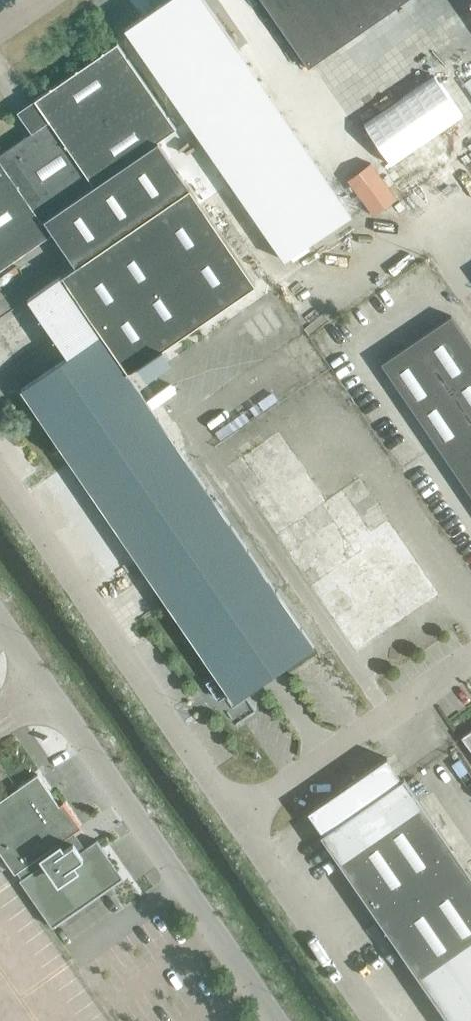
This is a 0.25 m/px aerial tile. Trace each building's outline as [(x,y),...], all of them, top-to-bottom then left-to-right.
[(351,213),(205,0),(164,0),(124,27),(284,259),(351,213)] [(309,65),(404,0),(264,0),(309,65)] [(50,233),(72,264),(24,298),(65,357),(19,389),(192,639),(188,641),(213,677),(206,681),(216,696),(227,689),(234,700),(261,681),(281,667),(314,645),(125,371),(136,363),(145,376),(170,359),(162,346),(254,282),(187,185),(156,141),(178,126),(118,39),(35,97),(49,118),(0,152),(0,268),(50,233)] [(452,314),(382,362),(410,404),(411,403),(470,492),(470,343),(452,314)] [(463,735),(470,748),(470,729),(463,735)] [(323,832),(455,1020),(470,1020),(470,870),(404,775),(403,776),(387,754),(309,809),(324,831),(323,832)] [(22,869),(26,876),(21,879),(54,926),(111,887),(108,882),(117,875),(106,859),(110,856),(98,839),(81,851),(75,842),(71,845),(66,838),(82,827),(65,802),(60,805),(39,774),(0,801),(0,850),(16,873),(22,869)]
